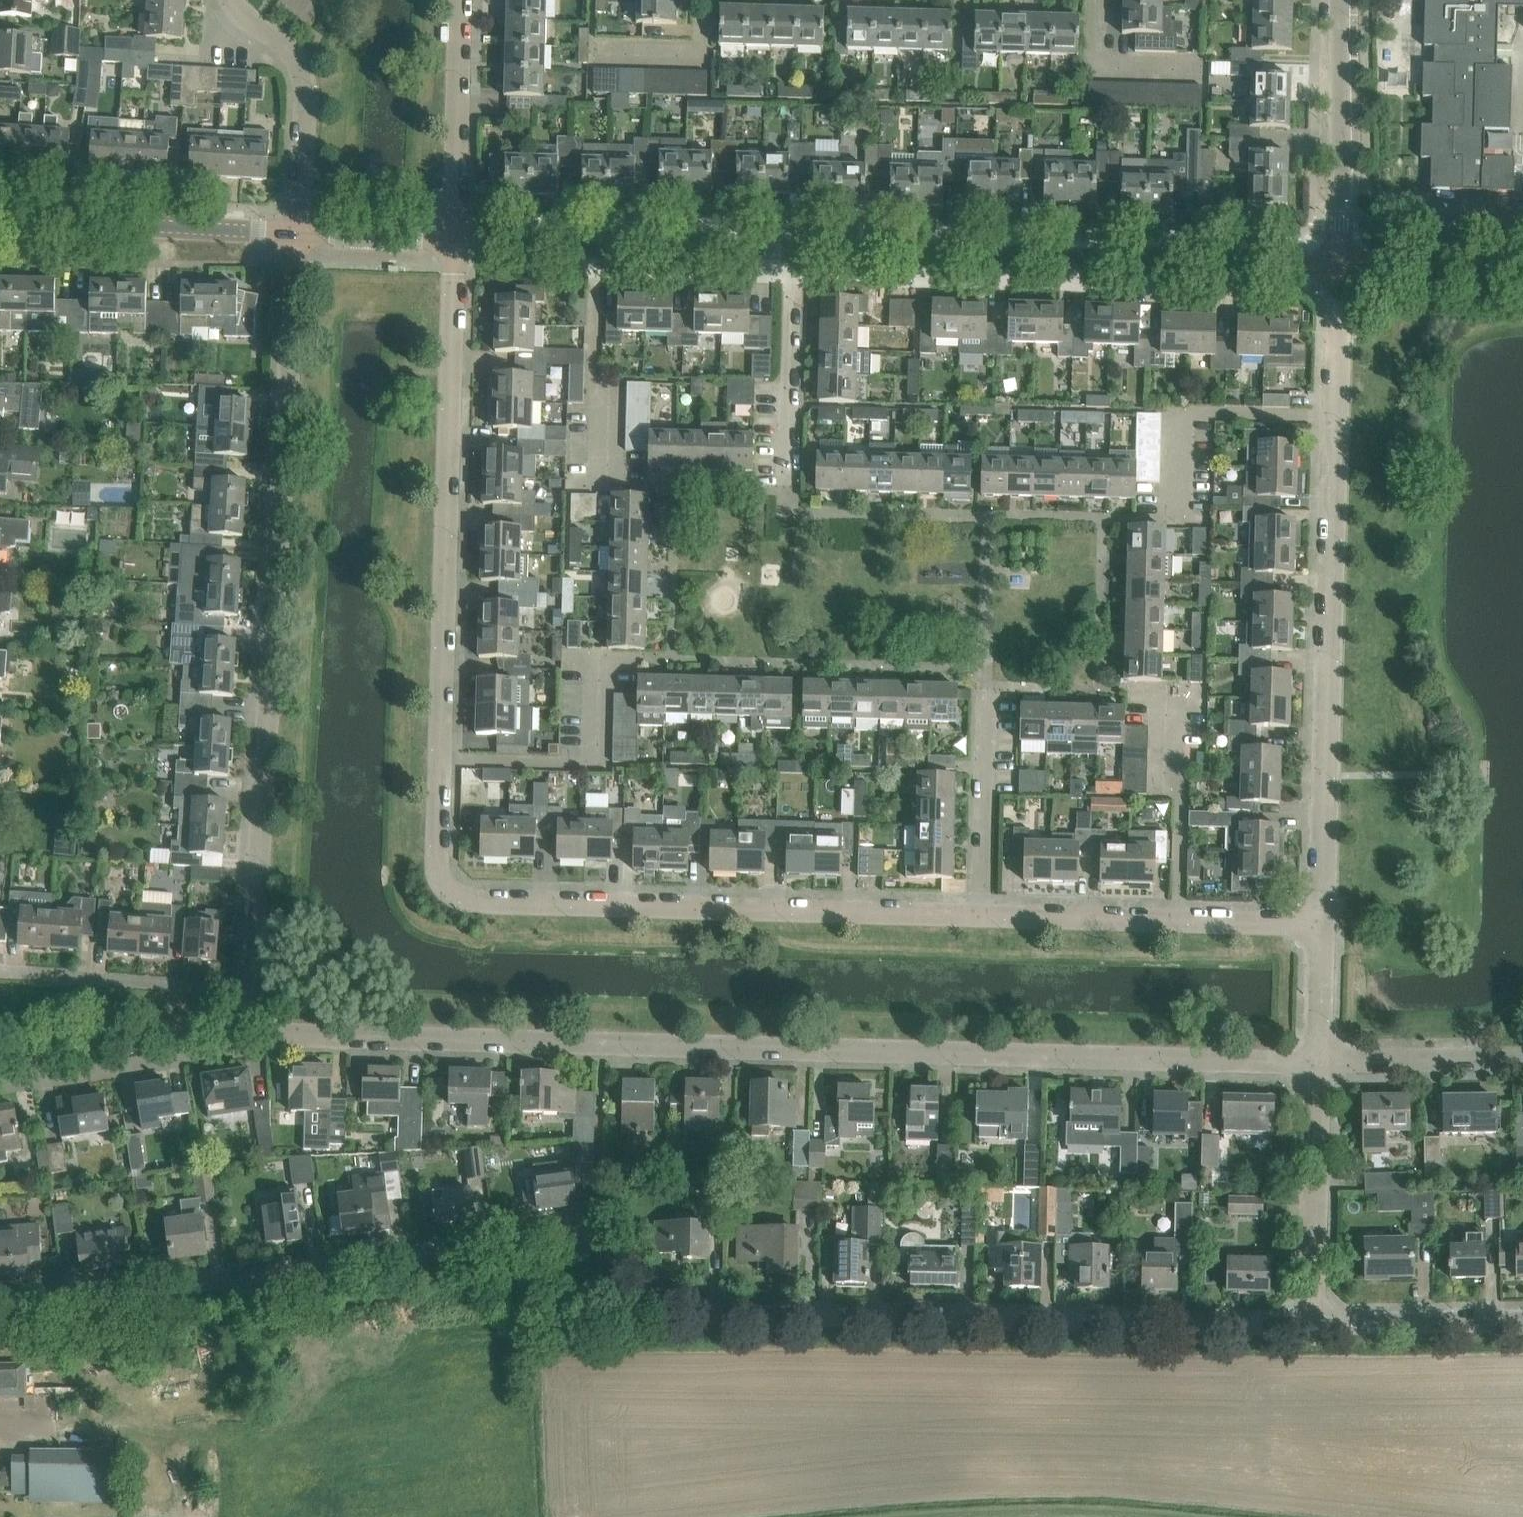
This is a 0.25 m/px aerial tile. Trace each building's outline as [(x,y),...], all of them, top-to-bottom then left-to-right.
[(32,18),(33,0),(44,1),(44,0),(0,0),(0,16),(32,18)] [(184,0),(148,0),(148,12),(183,15),(184,0)] [(506,19),(546,20),(547,0),(506,0),(506,19)] [(596,13),(606,13),(606,0),(596,0),(596,13)] [(676,24),(677,0),(636,0),(636,23),(676,24)] [(1164,0),(1123,0),(1123,8),(1163,9),(1164,0)] [(1253,24),(1293,26),(1294,0),(1253,0),(1253,24)] [(1514,192),(1515,159),(1484,158),(1485,130),(1511,130),(1512,67),(1497,67),(1498,7),(1522,8),(1522,0),(1425,0),(1424,46),(1434,46),(1434,65),(1423,65),(1422,97),(1433,97),(1432,126),(1422,126),(1421,158),(1431,159),(1430,189),(1451,190),(1514,192)] [(746,8),(720,7),(719,47),(745,48),(746,8)] [(772,8),(746,8),(745,48),(771,48),(772,8)] [(798,9),(772,8),(771,48),(797,49),(798,9)] [(1123,8),(1122,34),(1136,34),(1135,52),(1177,53),(1177,27),(1170,27),(1170,9),(1163,9),(1123,8)] [(823,50),(824,10),(798,9),(797,49),(823,50)] [(847,51),(873,51),(874,11),(836,10),(835,56),(847,57),(847,51)] [(873,51),(899,52),(900,12),(874,11),(873,51)] [(146,38),(162,39),(182,40),(183,15),(148,12),(146,38)] [(925,13),(900,12),(899,52),(924,53),(925,13)] [(950,53),(952,13),(925,13),(924,53),(950,53)] [(964,23),(962,74),(978,75),(978,54),(1001,55),(1002,15),(976,14),(975,23),(964,23)] [(1027,15),(1002,15),(1001,55),(1026,56),(1027,15)] [(1053,16),(1027,15),(1026,56),(1052,56),(1053,16)] [(1078,57),(1079,17),(1053,16),(1052,56),(1078,57)] [(546,20),(506,19),(505,45),(545,46),(546,20)] [(1246,49),(1232,49),(1232,62),(1262,63),(1262,51),(1292,52),(1293,26),(1253,24),(1247,24),(1246,49)] [(79,31),(53,29),(51,56),(77,58),(78,47),(79,31)] [(579,32),(578,47),(589,47),(589,30),(584,29),(584,32),(579,32)] [(15,73),(29,74),(30,54),(40,55),(41,39),(31,38),(0,36),(0,72),(15,73)] [(106,49),(132,51),(133,39),(106,38),(106,49)] [(545,46),(505,45),(505,70),(545,72),(545,46)] [(78,47),(78,58),(78,60),(91,61),(104,62),(105,62),(106,49),(78,47)] [(589,47),(578,47),(578,64),(589,64),(589,47)] [(132,51),(106,49),(105,62),(123,63),(131,64),(132,51)] [(78,60),(76,86),(89,87),(91,61),(78,60)] [(91,61),(89,87),(102,88),(104,62),(91,61)] [(1232,62),(1231,76),(1251,76),(1250,101),(1291,103),(1291,76),(1261,76),(1262,63),(1232,62)] [(123,63),(122,80),(134,80),(135,64),(131,64),(123,63)] [(186,67),(173,66),(172,90),(170,106),(183,107),(186,67)] [(197,92),(198,68),(186,67),(183,107),(196,108),(197,92)] [(209,92),(210,69),(198,68),(197,92),(209,92)] [(221,93),(223,69),(210,69),(209,92),(221,93)] [(234,94),(235,70),(223,69),(221,93),(234,94)] [(606,93),(607,70),(594,69),(593,93),(606,93)] [(234,94),(246,95),(248,71),(235,70),(234,94)] [(498,70),(498,90),(504,91),(504,97),(507,97),(507,109),(533,110),(533,98),(544,98),(545,72),(505,70),(498,70)] [(619,94),(619,70),(607,70),(606,93),(619,94)] [(631,94),(632,70),(619,70),(619,94),(631,94)] [(643,95),(644,71),(632,70),(631,94),(643,95)] [(247,83),(255,84),(256,71),(248,71),(247,83)] [(656,95),(657,71),(644,71),(643,95),(656,95)] [(668,95),(669,71),(657,71),(656,95),(668,95)] [(681,96),(681,71),(669,71),(668,95),(681,96)] [(693,96),(694,72),(681,71),(681,96),(693,96)] [(707,72),(694,72),(693,96),(706,96),(707,72)] [(1101,107),(1102,83),(1089,83),(1088,107),(1101,107)] [(1114,107),(1114,83),(1102,83),(1101,107),(1114,107)] [(1126,108),(1127,84),(1114,83),(1114,107),(1126,108)] [(46,96),(47,85),(30,84),(29,95),(46,96)] [(1138,108),(1139,84),(1127,84),(1126,108),(1138,108)] [(1139,84),(1138,108),(1151,108),(1152,84),(1139,84)] [(1163,109),(1164,85),(1152,84),(1151,108),(1163,109)] [(46,96),(46,97),(55,97),(59,93),(59,86),(47,85),(46,96)] [(1176,109),(1176,85),(1164,85),(1163,109),(1176,109)] [(1188,109),(1189,85),(1176,85),(1176,109),(1188,109)] [(1202,86),(1189,85),(1188,109),(1201,110),(1202,86)] [(744,97),(744,87),(727,86),(727,97),(744,97)] [(744,87),(744,97),(762,98),(761,87),(744,87)] [(0,88),(0,101),(21,102),(22,89),(0,88)] [(795,99),(795,88),(779,88),(778,98),(795,99)] [(795,88),(795,99),(813,99),(813,89),(795,88)] [(872,101),(872,91),(855,90),(855,101),(872,101)] [(872,91),(872,101),(889,102),(890,91),(872,91)] [(904,102),(923,102),(923,92),(904,91),(904,102)] [(923,92),(923,102),(940,103),(941,92),(923,92)] [(999,104),(1000,94),(983,93),(982,104),(999,104)] [(1000,94),(999,104),(1017,104),(1017,94),(1000,94)] [(1051,95),(1045,95),(1034,95),(1033,105),(1050,105),(1051,95)] [(1050,105),(1068,106),(1068,96),(1051,95),(1050,105)] [(1250,101),(1250,127),(1230,126),(1230,139),(1259,140),(1260,128),(1290,129),(1291,103),(1250,101)] [(507,109),(506,122),(532,122),(533,110),(507,109)] [(19,129),(16,165),(42,167),(44,131),(32,130),(32,115),(20,115),(19,129)] [(44,131),(42,167),(67,168),(70,132),(57,132),(58,117),(45,117),(44,131)] [(89,118),(88,137),(92,137),(92,138),(92,150),(90,170),(116,171),(119,120),(89,118)] [(144,122),(141,173),(167,175),(168,155),(169,139),(176,139),(177,119),(157,118),(156,123),(144,122)] [(141,173),(144,122),(119,120),(116,171),(141,173)] [(13,129),(0,128),(0,164),(16,165),(19,129),(13,129)] [(187,130),(186,150),(191,150),(191,156),(190,176),(216,178),(219,131),(187,130)] [(243,133),(219,131),(216,178),(241,179),(244,130),(243,133)] [(270,132),(244,130),(241,179),(267,181),(270,132)] [(571,138),(557,138),(557,158),(532,157),(530,197),(557,198),(558,168),(570,168),(571,138)] [(570,168),(582,168),(581,198),(608,199),(609,159),(608,159),(583,158),(584,138),(571,138),(570,168)] [(725,142),(724,172),(736,172),(736,195),(762,195),(763,155),(738,155),(738,143),(734,142),(734,138),(725,138),(725,142)] [(609,159),(608,199),(634,200),(634,182),(647,182),(647,170),(648,140),(634,139),(634,146),(608,146),(608,159),(609,159)] [(1230,139),(1229,153),(1229,157),(1235,163),(1249,163),(1248,179),(1289,180),(1289,153),(1259,153),(1259,140),(1230,139)] [(648,140),(647,170),(659,170),(659,192),(685,193),(686,153),(686,141),(661,140),(648,140)] [(917,155),(916,208),(942,208),(943,178),(955,178),(956,149),(956,140),(943,140),(942,148),(942,154),(917,153),(917,155)] [(955,178),(967,179),(967,201),(993,202),(994,162),(995,141),(956,140),(956,149),(955,178)] [(685,193),(711,194),(712,172),(724,172),(725,142),(711,142),(711,154),(686,153),(685,193)] [(762,195),(788,196),(789,174),(801,174),(802,144),(788,144),(788,156),(763,155),(762,195)] [(802,144),(801,174),(813,175),(812,205),(839,205),(840,165),(840,156),(815,155),(815,145),(802,144)] [(840,165),(839,205),(865,206),(866,176),(878,176),(879,146),(865,146),(865,166),(840,165)] [(892,147),(879,146),(878,176),(890,177),(889,207),(916,208),(917,155),(892,154),(892,147)] [(994,162),(993,202),(1019,202),(1020,180),(1032,181),(1033,151),(1019,150),(1019,162),(994,162)] [(1033,151),(1032,181),(1044,181),(1044,203),(1070,204),(1071,164),(1071,152),(1046,151),(1033,151)] [(1070,204),(1096,205),(1097,182),(1109,183),(1110,153),(1096,152),(1096,164),(1071,164),(1070,204)] [(1110,153),(1109,183),(1121,183),(1121,213),(1147,214),(1148,174),(1148,160),(1123,159),(1123,153),(1110,153)] [(1148,174),(1147,214),(1173,215),(1174,185),(1187,185),(1187,165),(1188,155),(1173,154),(1173,161),(1148,160),(1148,174)] [(505,183),(504,196),(530,197),(532,157),(489,156),(489,182),(505,183)] [(1213,204),(1214,184),(1214,177),(1200,176),(1200,183),(1199,203),(1213,204)] [(1288,206),(1289,180),(1248,179),(1248,205),(1249,205),(1249,219),(1247,219),(1247,220),(1275,221),(1275,220),(1274,220),(1274,206),(1288,206)] [(26,332),(27,280),(0,280),(0,332),(26,332)] [(27,280),(26,332),(42,333),(72,333),(72,309),(55,309),(55,300),(55,281),(27,280)] [(72,333),(117,334),(117,325),(117,315),(118,315),(118,283),(90,282),(90,309),(72,309),(72,333)] [(146,283),(118,283),(118,315),(117,315),(117,325),(133,326),(133,335),(163,335),(163,311),(146,311),(146,283)] [(163,303),(163,311),(163,335),(192,336),(193,329),(208,329),(210,285),(182,284),(181,304),(163,303)] [(255,313),(257,303),(243,300),(242,305),(237,304),(238,285),(210,285),(208,329),(224,330),(224,337),(254,338),(255,313)] [(516,292),(516,299),(497,298),(496,325),(534,326),(535,302),(544,302),(545,287),(522,287),(522,293),(516,292)] [(619,293),(618,318),(607,318),(606,345),(621,345),(622,332),(645,332),(646,294),(619,293)] [(672,320),(673,295),(646,294),(645,332),(668,333),(668,347),(683,347),(684,320),(672,320)] [(696,295),(695,320),(684,320),(683,347),(698,347),(698,334),(721,334),(723,296),(696,295)] [(744,349),(759,349),(760,322),(749,322),(750,297),(723,296),(721,334),(744,335),(744,349)] [(822,299),(821,325),(857,326),(857,313),(867,314),(868,296),(855,296),(855,300),(822,299)] [(586,301),(574,300),(573,327),(585,327),(586,301)] [(890,301),(889,321),(889,327),(902,327),(903,301),(890,301)] [(915,301),(903,301),(902,327),(915,328),(915,301)] [(933,302),(933,317),(932,327),(920,327),(920,353),(935,354),(935,340),(959,341),(960,303),(933,302)] [(959,341),(958,354),(982,355),(996,355),(997,329),(986,328),(987,303),(960,303),(959,341)] [(1009,329),(997,329),(996,355),(1011,356),(1012,342),(1035,343),(1036,305),(1009,304),(1009,329)] [(1063,305),(1036,305),(1035,343),(1058,343),(1058,357),(1074,331),(1063,331),(1063,305)] [(1085,331),(1074,331),(1088,358),(1088,352),(1093,352),(1093,344),(1112,345),(1113,307),(1086,306),(1085,331)] [(1149,368),(1150,341),(1139,341),(1140,308),(1113,307),(1112,345),(1135,346),(1134,367),(1149,368)] [(1165,354),(1188,355),(1189,317),(1162,316),(1161,341),(1150,341),(1149,368),(1164,368),(1165,354)] [(1226,370),(1227,343),(1215,343),(1216,318),(1189,317),(1188,355),(1211,356),(1211,370),(1226,370)] [(1227,343),(1226,370),(1241,371),(1241,357),(1264,358),(1265,320),(1239,319),(1238,344),(1227,343)] [(1264,358),(1264,369),(1291,370),(1291,359),(1304,359),(1305,346),(1292,345),(1292,320),(1265,320),(1264,358)] [(760,322),(760,349),(771,349),(771,321),(760,321),(760,322)] [(533,349),(534,326),(496,325),(495,352),(520,353),(520,364),(547,365),(547,350),(533,349)] [(856,351),(857,326),(821,325),(820,350),(856,351)] [(547,350),(547,365),(571,365),(572,350),(547,350)] [(820,376),(855,376),(870,377),(871,351),(856,351),(820,350),(820,376)] [(908,360),(908,378),(919,378),(920,360),(908,360)] [(494,375),(494,402),(532,403),(546,403),(546,380),(547,365),(520,364),(520,375),(494,375)] [(200,386),(206,387),(207,375),(195,374),(194,386),(200,386)] [(206,387),(222,388),(223,375),(207,375),(206,387)] [(855,403),(855,376),(820,376),(819,402),(855,403)] [(692,378),(692,385),(691,396),(702,397),(703,379),(692,378)] [(919,396),(919,378),(908,378),(907,395),(919,396)] [(728,393),(754,393),(754,381),(728,380),(728,393)] [(627,383),(627,395),(651,395),(651,384),(627,383)] [(20,429),(39,431),(43,385),(16,384),(1,384),(0,384),(0,431),(3,432),(4,412),(21,413),(20,429)] [(198,410),(197,426),(216,427),(249,429),(251,402),(223,400),(224,388),(222,388),(206,387),(200,386),(198,410)] [(754,406),(754,393),(728,393),(727,405),(754,406)] [(651,395),(627,395),(627,406),(651,407),(651,395)] [(1290,408),(1290,407),(1290,396),(1263,395),(1263,407),(1290,408)] [(1087,396),(1086,407),(1109,407),(1110,397),(1087,396)] [(518,440),(544,441),(545,426),(531,426),(532,403),(494,402),(493,428),(518,429),(518,440)] [(978,404),(961,403),(961,415),(978,415),(978,404)] [(978,404),(978,415),(995,416),(996,404),(978,404)] [(651,407),(627,406),(626,417),(650,418),(651,407)] [(846,408),(819,407),(818,421),(845,421),(846,408)] [(853,420),(870,420),(870,409),(853,408),(853,420)] [(887,409),(870,409),(870,420),(887,421),(887,409)] [(903,421),(920,422),(921,410),(903,410),(903,421)] [(938,411),(921,410),(920,422),(938,422),(938,411)] [(1018,422),(1035,423),(1036,411),(1018,411),(1018,422)] [(1053,412),(1036,411),(1035,423),(1053,423),(1053,412)] [(1086,412),(1069,412),(1069,424),(1086,424),(1086,412)] [(1086,424),(1104,425),(1104,413),(1086,412),(1086,424)] [(1161,415),(1137,414),(1137,426),(1161,426),(1161,415)] [(626,417),(626,428),(650,429),(650,418),(626,417)] [(702,435),(700,470),(726,471),(727,435),(727,425),(702,424),(702,435)] [(567,439),(569,430),(550,425),(548,434),(567,439)] [(249,429),(216,427),(197,426),(195,466),(219,468),(220,456),(247,457),(249,429)] [(1137,426),(1137,437),(1161,438),(1161,426),(1137,426)] [(626,428),(626,440),(650,441),(650,433),(650,429),(626,428)] [(1259,447),(1258,470),(1296,471),(1297,444),(1280,444),(1281,431),(1245,431),(1245,432),(1245,447),(1259,447)] [(649,451),(649,469),(675,470),(676,434),(650,433),(650,441),(649,451)] [(700,470),(702,435),(676,434),(675,470),(700,470)] [(753,436),(727,435),(726,471),(752,472),(753,436)] [(1161,438),(1137,437),(1136,448),(1160,449),(1161,438)] [(544,441),(518,440),(517,451),(484,450),(484,478),(522,479),(522,456),(544,456),(544,441)] [(650,441),(626,440),(625,451),(649,451),(650,441)] [(895,445),(869,444),(869,456),(868,492),(893,493),(894,457),(895,445)] [(945,458),(944,494),(952,495),(952,500),(970,501),(970,495),(971,459),(971,447),(945,446),(945,458)] [(0,447),(0,494),(6,495),(7,479),(13,479),(13,476),(36,478),(37,466),(38,450),(0,447)] [(1160,449),(1136,448),(1136,452),(1136,459),(1160,460),(1160,449)] [(1110,456),(1109,499),(1135,499),(1135,482),(1136,471),(1136,459),(1136,452),(1110,451),(1110,456)] [(1059,462),(1058,498),(1084,498),(1085,462),(1085,455),(1085,453),(1085,452),(1060,452),(1059,462)] [(843,491),(844,456),(818,455),(817,491),(843,491)] [(1085,462),(1084,498),(1109,499),(1110,456),(1085,455),(1085,462)] [(868,492),(869,456),(844,456),(843,491),(868,492)] [(918,494),(919,458),(894,457),(893,493),(918,494)] [(945,458),(919,458),(918,494),(944,494),(945,458)] [(1160,460),(1136,459),(1136,471),(1160,471),(1160,460)] [(1008,496),(1009,460),(982,460),(982,496),(1008,496)] [(1034,461),(1009,460),(1008,496),(1033,497),(1034,461)] [(1034,461),(1033,497),(1058,498),(1059,462),(1034,461)] [(246,481),(218,480),(219,468),(195,466),(193,490),(204,491),(203,506),(192,505),(192,506),(244,509),(246,481)] [(1243,486),(1243,508),(1270,509),(1270,497),(1295,498),(1295,495),(1301,495),(1302,471),(1296,471),(1258,470),(1247,469),(1246,486),(1243,486)] [(1136,471),(1135,482),(1159,483),(1160,471),(1136,471)] [(484,478),(483,504),(492,505),(508,505),(508,516),(534,517),(535,506),(535,497),(532,492),(521,492),(522,479),(484,478)] [(559,480),(548,480),(548,489),(559,489),(559,480)] [(596,496),(571,495),(571,521),(584,521),(584,516),(596,516),(596,496)] [(648,497),(612,496),(612,522),(648,523),(648,497)] [(190,537),(183,536),(183,546),(214,547),(215,535),(242,537),(244,509),(192,506),(191,522),(190,537)] [(87,521),(100,522),(101,509),(88,508),(87,521)] [(1270,520),(1270,509),(1243,508),(1243,523),(1250,523),(1250,546),(1294,547),(1300,548),(1301,524),(1295,524),(1295,521),(1270,520)] [(534,517),(508,516),(507,528),(482,527),(482,554),(520,555),(520,532),(534,532),(534,517)] [(15,547),(16,541),(28,542),(30,521),(18,520),(0,519),(0,549),(15,547)] [(648,523),(612,522),(611,548),(647,549),(648,523)] [(1165,528),(1129,527),(1129,553),(1164,554),(1165,528)] [(582,547),(582,529),(570,528),(570,546),(582,547)] [(1206,529),(1193,529),(1193,555),(1205,555),(1206,529)] [(183,546),(180,586),(206,587),(239,589),(241,561),(213,559),(214,547),(183,546)] [(570,546),(569,563),(581,564),(582,547),(570,546)] [(1241,569),(1241,584),(1268,585),(1268,574),(1293,574),(1294,547),(1250,546),(1249,569),(1241,569)] [(647,549),(611,548),(610,573),(646,574),(647,549)] [(1129,553),(1128,579),(1164,580),(1173,580),(1173,555),(1164,554),(1129,553)] [(482,554),(481,581),(499,581),(506,582),(506,593),(532,594),(539,594),(539,584),(539,578),(527,578),(528,555),(520,555),(482,554)] [(1211,581),(1212,563),(1200,563),(1199,581),(1211,581)] [(610,573),(610,598),(645,599),(646,574),(610,573)] [(563,579),(563,594),(562,596),(574,597),(574,579),(563,579)] [(1128,579),(1127,604),(1163,605),(1164,580),(1128,579)] [(1199,581),(1199,598),(1211,598),(1211,581),(1199,581)] [(1241,584),(1241,599),(1248,599),(1247,623),(1292,624),(1293,597),(1268,596),(1268,585),(1241,584)] [(10,613),(12,586),(0,585),(0,614),(10,613)] [(210,615),(237,617),(239,589),(206,587),(205,603),(186,601),(185,626),(209,627),(210,615)] [(505,604),(480,604),(479,631),(518,632),(518,608),(532,609),(532,594),(506,593),(505,604)] [(562,613),(574,614),(574,597),(562,596),(562,613)] [(645,599),(610,598),(609,623),(645,625),(645,599)] [(1127,604),(1126,629),(1162,630),(1163,605),(1127,604)] [(1193,613),(1192,631),(1204,631),(1204,613),(1193,613)] [(568,622),(568,628),(567,648),(580,649),(581,622),(568,622)] [(609,623),(608,649),(644,650),(645,625),(609,623)] [(1292,624),(1247,623),(1247,646),(1239,646),(1239,661),(1266,661),(1266,650),(1291,651),(1292,624)] [(208,639),(209,627),(185,626),(172,625),(170,665),(184,666),(234,669),(236,641),(208,639)] [(1126,654),(1161,655),(1162,630),(1126,629),(1126,654)] [(530,670),(531,658),(531,655),(517,655),(518,632),(479,631),(479,657),(504,658),(503,669),(530,670)] [(1203,648),(1204,631),(1192,631),(1191,648),(1203,648)] [(1161,681),(1161,655),(1126,654),(1125,680),(1161,681)] [(1202,683),(1203,656),(1190,656),(1189,682),(1202,683)] [(1266,661),(1239,661),(1238,676),(1252,676),(1252,699),(1290,700),(1291,674),(1265,673),(1266,661)] [(205,695),(232,697),(234,669),(184,666),(183,681),(181,681),(180,706),(204,707),(205,695)] [(477,706),(477,707),(516,708),(529,708),(530,685),(530,670),(503,669),(503,681),(477,680),(477,706)] [(638,718),(637,725),(664,726),(664,715),(665,679),(639,678),(638,695),(638,707),(638,714),(638,718)] [(690,679),(665,679),(664,715),(689,715),(690,679)] [(715,680),(690,679),(689,715),(714,716),(715,680)] [(741,681),(715,680),(714,716),(739,717),(741,681)] [(741,681),(739,717),(752,717),(752,732),(764,732),(764,728),(766,681),(741,681)] [(766,681),(764,728),(791,729),(791,702),(792,682),(766,681)] [(804,682),(803,728),(829,729),(830,683),(804,682)] [(830,683),(829,729),(854,730),(854,720),(855,684),(830,683)] [(880,684),(855,684),(854,720),(880,720),(880,684)] [(880,684),(880,720),(905,721),(906,685),(880,684)] [(930,731),(930,722),(931,686),(906,685),(905,721),(904,731),(930,731)] [(931,686),(930,722),(956,722),(957,700),(970,700),(970,690),(957,690),(957,687),(931,686)] [(638,707),(638,695),(614,695),(614,706),(638,707)] [(1290,700),(1252,699),(1251,722),(1229,722),(1229,737),(1256,738),(1256,727),(1289,727),(1290,700)] [(231,721),(203,719),(204,707),(180,706),(178,730),(197,731),(197,747),(229,749),(231,721)] [(638,718),(638,714),(638,707),(614,706),(614,717),(638,718)] [(1021,706),(1020,741),(1047,742),(1048,706),(1021,706)] [(1047,742),(1047,754),(1072,755),(1072,743),(1073,707),(1048,706),(1047,742)] [(477,707),(476,734),(497,735),(502,735),(501,746),(497,746),(497,753),(528,754),(528,747),(528,744),(529,733),(529,732),(529,708),(516,708),(477,707)] [(1072,743),(1072,755),(1097,755),(1097,744),(1098,708),(1073,707),(1072,743)] [(1123,738),(1124,726),(1124,709),(1098,708),(1097,744),(1123,744),(1123,738)] [(614,717),(613,729),(637,729),(638,718),(614,717)] [(1124,726),(1123,738),(1147,738),(1148,727),(1124,726)] [(613,729),(613,740),(637,740),(637,729),(613,729)] [(1255,749),(1256,738),(1229,737),(1228,752),(1242,752),(1242,776),(1280,777),(1280,750),(1255,749)] [(1123,744),(1123,749),(1147,749),(1147,738),(1123,738),(1123,744)] [(613,740),(613,751),(637,751),(637,740),(613,740)] [(200,775),(227,776),(229,749),(197,747),(196,762),(176,761),(175,777),(162,776),(162,783),(172,784),(172,785),(199,787),(200,775)] [(1147,749),(1123,749),(1123,760),(1147,760),(1147,749)] [(613,751),(613,762),(637,763),(637,751),(613,751)] [(671,764),(688,764),(688,753),(671,752),(671,764)] [(706,753),(688,753),(688,764),(706,765),(706,753)] [(721,765),(738,766),(738,754),(721,754),(721,765)] [(756,755),(738,754),(738,766),(756,766),(756,755)] [(853,755),(836,755),(835,766),(853,767),(853,755)] [(853,755),(853,767),(871,767),(871,756),(853,755)] [(904,756),(886,756),(886,768),(903,768),(904,756)] [(903,768),(921,769),(921,757),(904,756),(903,768)] [(928,769),(954,770),(955,757),(929,756),(928,769)] [(1123,760),(1123,771),(1147,772),(1147,761),(1123,760)] [(795,774),(796,762),(788,761),(779,761),(778,773),(795,774)] [(795,774),(819,775),(819,763),(796,762),(795,774)] [(1193,764),(1193,765),(1193,774),(1204,774),(1204,765),(1193,764)] [(510,782),(510,770),(483,770),(483,782),(510,782)] [(685,770),(685,781),(701,781),(702,771),(685,770)] [(1020,771),(1019,784),(1045,785),(1046,772),(1020,771)] [(1123,771),(1122,780),(1122,782),(1146,783),(1147,772),(1123,771)] [(954,776),(934,775),(918,775),(918,801),(953,802),(954,776)] [(1227,813),(1254,814),(1254,803),(1279,803),(1280,777),(1242,776),(1241,799),(1227,798),(1227,802),(1219,802),(1218,813),(1227,813)] [(1122,782),(1122,780),(1096,780),(1096,793),(1122,794),(1122,782)] [(855,781),(854,800),(865,800),(866,782),(855,781)] [(1082,798),(1082,794),(1082,781),(1071,781),(1070,798),(1082,798)] [(1122,782),(1122,794),(1146,794),(1146,783),(1122,782)] [(1045,798),(1045,785),(1019,784),(1019,797),(1045,798)] [(226,800),(198,799),(199,787),(172,785),(171,793),(174,793),(173,809),(180,810),(179,825),(180,825),(180,826),(224,828),(226,800)] [(1093,796),(1093,810),(1129,811),(1129,797),(1093,796)] [(865,817),(865,800),(854,800),(853,817),(865,817)] [(917,827),(953,827),(953,802),(918,801),(917,826),(917,827)] [(509,820),(508,859),(535,859),(535,834),(547,835),(548,808),(509,807),(509,820)] [(563,808),(548,808),(547,835),(558,835),(557,860),(584,861),(585,822),(562,822),(563,808)] [(585,822),(584,861),(611,861),(612,839),(623,840),(624,810),(586,809),(585,822)] [(623,840),(623,844),(634,844),(634,870),(661,871),(662,820),(662,816),(640,816),(640,810),(624,810),(623,840)] [(1052,843),(1051,881),(1078,882),(1078,857),(1090,857),(1091,831),(1091,813),(1077,812),(1077,830),(1076,830),(1075,835),(1052,834),(1052,843)] [(1254,814),(1227,813),(1189,812),(1189,827),(1233,828),(1232,852),(1239,852),(1278,853),(1284,853),(1284,830),(1278,829),(1278,826),(1253,825),(1254,814)] [(685,821),(662,820),(661,871),(687,871),(688,853),(699,853),(700,820),(700,813),(685,813),(685,821)] [(508,859),(509,820),(482,820),(481,858),(508,859)] [(738,835),(715,834),(715,820),(700,820),(699,853),(700,853),(700,847),(711,847),(710,872),(737,873),(738,835)] [(765,849),(776,849),(776,822),(738,821),(738,835),(737,873),(764,874),(765,849)] [(776,822),(776,849),(787,849),(786,874),(813,875),(815,824),(815,823),(776,822)] [(838,824),(815,824),(813,875),(840,876),(841,851),(852,851),(853,824),(838,824)] [(195,855),(223,856),(224,828),(180,826),(179,841),(171,841),(170,865),(192,866),(194,867),(195,855)] [(916,852),(952,852),(953,827),(917,827),(917,826),(905,826),(904,850),(916,850),(916,852)] [(1024,881),(1051,881),(1052,843),(1029,843),(1029,829),(1014,828),(1013,855),(1025,856),(1024,881)] [(1105,845),(1106,831),(1091,831),(1090,857),(1101,858),(1100,883),(1127,884),(1128,845),(1105,845)] [(1129,832),(1128,845),(1127,884),(1154,884),(1155,859),(1166,859),(1167,833),(1152,832),(1129,832)] [(81,840),(80,853),(93,854),(94,841),(81,840)] [(56,844),(54,857),(75,859),(77,846),(56,844)] [(871,851),(858,851),(858,877),(871,877),(871,851)] [(883,878),(884,857),(884,851),(871,851),(871,877),(883,878)] [(1188,851),(1187,877),(1199,878),(1200,851),(1188,851)] [(907,868),(907,878),(916,878),(952,879),(952,852),(916,852),(916,868),(907,868)] [(1278,853),(1239,852),(1239,866),(1232,866),(1231,892),(1253,892),(1253,891),(1251,891),(1252,879),(1277,880),(1277,876),(1283,877),(1284,853),(1278,853)] [(108,875),(109,862),(99,861),(98,874),(108,875)] [(222,868),(194,867),(192,866),(191,880),(221,882),(222,868)] [(9,909),(8,925),(21,926),(20,946),(49,948),(52,912),(52,907),(53,900),(53,894),(11,891),(10,893),(9,909)] [(141,919),(139,955),(168,957),(169,938),(183,939),(185,919),(186,907),(170,906),(171,894),(144,891),(143,904),(142,912),(141,919)] [(52,912),(49,948),(78,950),(80,931),(94,932),(95,912),(96,900),(82,899),(82,898),(74,898),(68,904),(67,908),(52,907),(52,912)] [(98,912),(97,932),(111,933),(109,953),(139,955),(141,919),(142,912),(113,910),(114,901),(99,900),(98,912)] [(0,908),(0,942),(6,942),(8,925),(9,909),(0,908)] [(202,960),(214,961),(217,926),(222,927),(223,912),(206,910),(206,913),(189,912),(185,959),(189,959),(188,965),(201,966),(202,960)] [(330,1116),(331,1099),(332,1068),(291,1067),(291,1077),(290,1077),(290,1082),(291,1082),(290,1099),(291,1099),(290,1112),(310,1113),(310,1121),(319,1131),(330,1131),(329,1144),(346,1145),(346,1117),(330,1116)] [(421,1150),(423,1089),(400,1088),(400,1070),(368,1069),(368,1082),(363,1082),(363,1102),(368,1102),(367,1116),(405,1117),(405,1138),(395,1138),(395,1151),(395,1152),(396,1152),(421,1150)] [(255,1109),(252,1089),(249,1070),(202,1077),(208,1116),(255,1109)] [(449,1072),(449,1092),(448,1104),(468,1104),(467,1124),(487,1125),(488,1097),(491,1097),(492,1073),(449,1072)] [(573,1143),(573,1142),(594,1143),(595,1093),(593,1093),(593,1094),(594,1094),(594,1118),(574,1117),(575,1088),(558,1088),(558,1075),(524,1074),(523,1083),(520,1083),(520,1088),(523,1088),(522,1112),(560,1113),(559,1119),(574,1120),(573,1143)] [(152,1085),(137,1087),(143,1130),(159,1128),(157,1118),(191,1113),(189,1094),(171,1097),(169,1082),(164,1083),(163,1080),(152,1082),(152,1085)] [(623,1081),(622,1101),(622,1131),(654,1132),(655,1082),(623,1081)] [(671,1095),(670,1115),(670,1118),(702,1119),(702,1131),(718,1131),(719,1083),(687,1082),(687,1096),(671,1095)] [(769,1136),(769,1127),(794,1127),(794,1103),(784,1103),(785,1085),(753,1084),(751,1136),(769,1136)] [(809,1142),(809,1167),(825,1168),(825,1147),(840,1147),(840,1138),(856,1139),(857,1125),(874,1126),(874,1125),(875,1105),(870,1105),(871,1087),(838,1087),(837,1105),(839,1105),(839,1118),(825,1117),(824,1137),(824,1142),(809,1142)] [(907,1096),(906,1140),(938,1141),(939,1089),(911,1088),(910,1096),(907,1096)] [(1026,1140),(1026,1112),(1027,1092),(1009,1091),(1009,1095),(978,1094),(977,1109),(976,1109),(976,1112),(977,1112),(977,1126),(999,1127),(999,1139),(1026,1140)] [(1066,1147),(1121,1148),(1120,1174),(1137,1174),(1138,1135),(1118,1135),(1120,1094),(1072,1093),(1071,1106),(1070,1106),(1070,1112),(1071,1112),(1071,1123),(1066,1123),(1066,1147)] [(109,1116),(109,1111),(106,1111),(104,1096),(74,1101),(73,1097),(56,1099),(62,1139),(109,1132),(107,1116),(109,1116)] [(1154,1120),(1154,1135),(1173,1136),(1173,1141),(1186,1142),(1186,1135),(1202,1136),(1203,1102),(1187,1101),(1187,1096),(1167,1096),(1167,1100),(1155,1100),(1154,1120)] [(1224,1097),(1223,1134),(1272,1135),(1273,1098),(1224,1097)] [(1443,1098),(1444,1118),(1444,1134),(1496,1133),(1495,1097),(1443,1098)] [(1384,1151),(1384,1130),(1408,1130),(1408,1098),(1364,1099),(1365,1151),(1384,1151)] [(8,1161),(6,1152),(22,1150),(15,1105),(0,1108),(0,1162),(8,1161)] [(261,1160),(275,1158),(270,1127),(256,1129),(261,1160)] [(793,1131),(793,1167),(809,1167),(809,1142),(810,1132),(793,1131)] [(126,1136),(132,1171),(133,1170),(135,1178),(146,1176),(140,1134),(126,1136)] [(1150,1148),(1138,1147),(1138,1135),(1137,1174),(1136,1191),(1149,1192),(1150,1148)] [(1218,1138),(1202,1138),(1201,1167),(1217,1167),(1218,1138)] [(1441,1174),(1440,1138),(1424,1138),(1425,1174),(1427,1174),(1427,1179),(1439,1179),(1439,1174),(1441,1174)] [(536,1176),(522,1178),(526,1212),(538,1210),(564,1207),(564,1204),(576,1202),(573,1184),(593,1185),(594,1143),(573,1142),(573,1143),(572,1161),(569,1162),(568,1160),(548,1163),(534,1165),(536,1176)] [(47,1146),(51,1174),(67,1171),(63,1143),(47,1146)] [(953,1184),(953,1174),(953,1146),(937,1145),(936,1183),(953,1184)] [(1024,1146),(1023,1188),(1040,1188),(1041,1146),(1024,1146)] [(483,1177),(480,1148),(464,1150),(468,1179),(483,1177)] [(399,1171),(396,1152),(395,1152),(395,1151),(380,1152),(382,1173),(399,1171)] [(291,1157),(294,1186),(315,1183),(311,1156),(291,1157)] [(209,1171),(196,1173),(199,1196),(200,1202),(212,1200),(209,1171)] [(387,1207),(386,1201),(382,1173),(352,1176),(354,1192),(338,1194),(344,1236),(375,1232),(374,1229),(389,1227),(387,1207)] [(1412,1173),(1365,1174),(1365,1194),(1381,1193),(1412,1193),(1412,1173)] [(821,1183),(795,1182),(794,1210),(820,1211),(821,1183)] [(1040,1188),(1039,1236),(1056,1236),(1056,1203),(1057,1189),(1040,1188)] [(444,1192),(443,1191),(422,1194),(425,1216),(435,1215),(437,1224),(473,1219),(469,1189),(444,1192)] [(263,1208),(268,1243),(287,1241),(288,1243),(302,1241),(295,1190),(281,1191),(283,1206),(263,1208)] [(1485,1219),(1500,1219),(1500,1191),(1484,1191),(1485,1219)] [(977,1192),(962,1192),(961,1246),(975,1246),(977,1192)] [(1433,1192),(1412,1193),(1412,1206),(1412,1222),(1434,1222),(1433,1192)] [(1412,1193),(1381,1193),(1382,1207),(1412,1206),(1412,1193)] [(185,1220),(167,1222),(169,1238),(172,1258),(205,1254),(203,1234),(200,1209),(200,1208),(201,1208),(200,1202),(199,1196),(182,1198),(184,1211),(185,1220)] [(1262,1199),(1230,1198),(1230,1214),(1261,1215),(1262,1199)] [(867,1244),(883,1244),(884,1200),(868,1200),(868,1207),(852,1207),(851,1244),(835,1244),(835,1284),(867,1284),(867,1278),(869,1278),(869,1273),(867,1273),(867,1244)] [(1056,1203),(1056,1236),(1060,1236),(1060,1261),(1060,1262),(1071,1262),(1071,1272),(1077,1272),(1077,1288),(1107,1289),(1107,1285),(1107,1276),(1109,1276),(1109,1271),(1107,1271),(1108,1249),(1088,1248),(1088,1236),(1072,1236),(1072,1204),(1071,1204),(1071,1203),(1056,1203)] [(1192,1204),(1175,1204),(1175,1238),(1192,1238),(1192,1204)] [(56,1235),(74,1233),(70,1207),(52,1209),(56,1235)] [(707,1260),(708,1223),(656,1223),(655,1253),(683,1253),(683,1259),(707,1260)] [(29,1277),(28,1265),(41,1264),(38,1225),(7,1227),(7,1225),(0,1226),(0,1279),(29,1277)] [(796,1274),(797,1230),(740,1229),(739,1261),(758,1261),(759,1256),(771,1257),(770,1274),(796,1274)] [(78,1236),(83,1270),(127,1264),(122,1230),(78,1236)] [(1485,1278),(1485,1258),(1484,1230),(1463,1230),(1463,1246),(1450,1246),(1451,1264),(1448,1264),(1448,1269),(1451,1269),(1451,1278),(1485,1278)] [(1039,1287),(1040,1268),(1040,1247),(1009,1247),(1009,1233),(988,1232),(988,1248),(992,1248),(991,1268),(1006,1269),(1006,1287),(1039,1287)] [(901,1242),(900,1244),(900,1260),(908,1260),(908,1275),(910,1275),(910,1285),(958,1286),(958,1275),(956,1275),(957,1247),(930,1246),(930,1248),(925,1248),(925,1245),(925,1242),(924,1240),(923,1237),(921,1236),(918,1234),(916,1233),(913,1233),(912,1233),(911,1233),(909,1233),(907,1234),(905,1235),(904,1237),(902,1239),(901,1240),(901,1242)] [(1143,1270),(1143,1274),(1143,1290),(1175,1290),(1175,1278),(1177,1278),(1177,1273),(1175,1273),(1175,1257),(1191,1257),(1192,1238),(1175,1238),(1174,1242),(1156,1241),(1155,1255),(1143,1255),(1143,1270)] [(1412,1241),(1385,1241),(1365,1242),(1366,1280),(1386,1279),(1386,1276),(1413,1276),(1412,1241)] [(1500,1244),(1501,1265),(1517,1265),(1517,1277),(1522,1277),(1522,1244),(1500,1244)] [(1268,1260),(1249,1260),(1228,1259),(1228,1291),(1268,1292),(1268,1260)] [(21,1398),(28,1398),(27,1363),(0,1363),(0,1398),(21,1398)] [(15,1500),(117,1501),(118,1448),(32,1447),(32,1453),(16,1453),(15,1500)]
